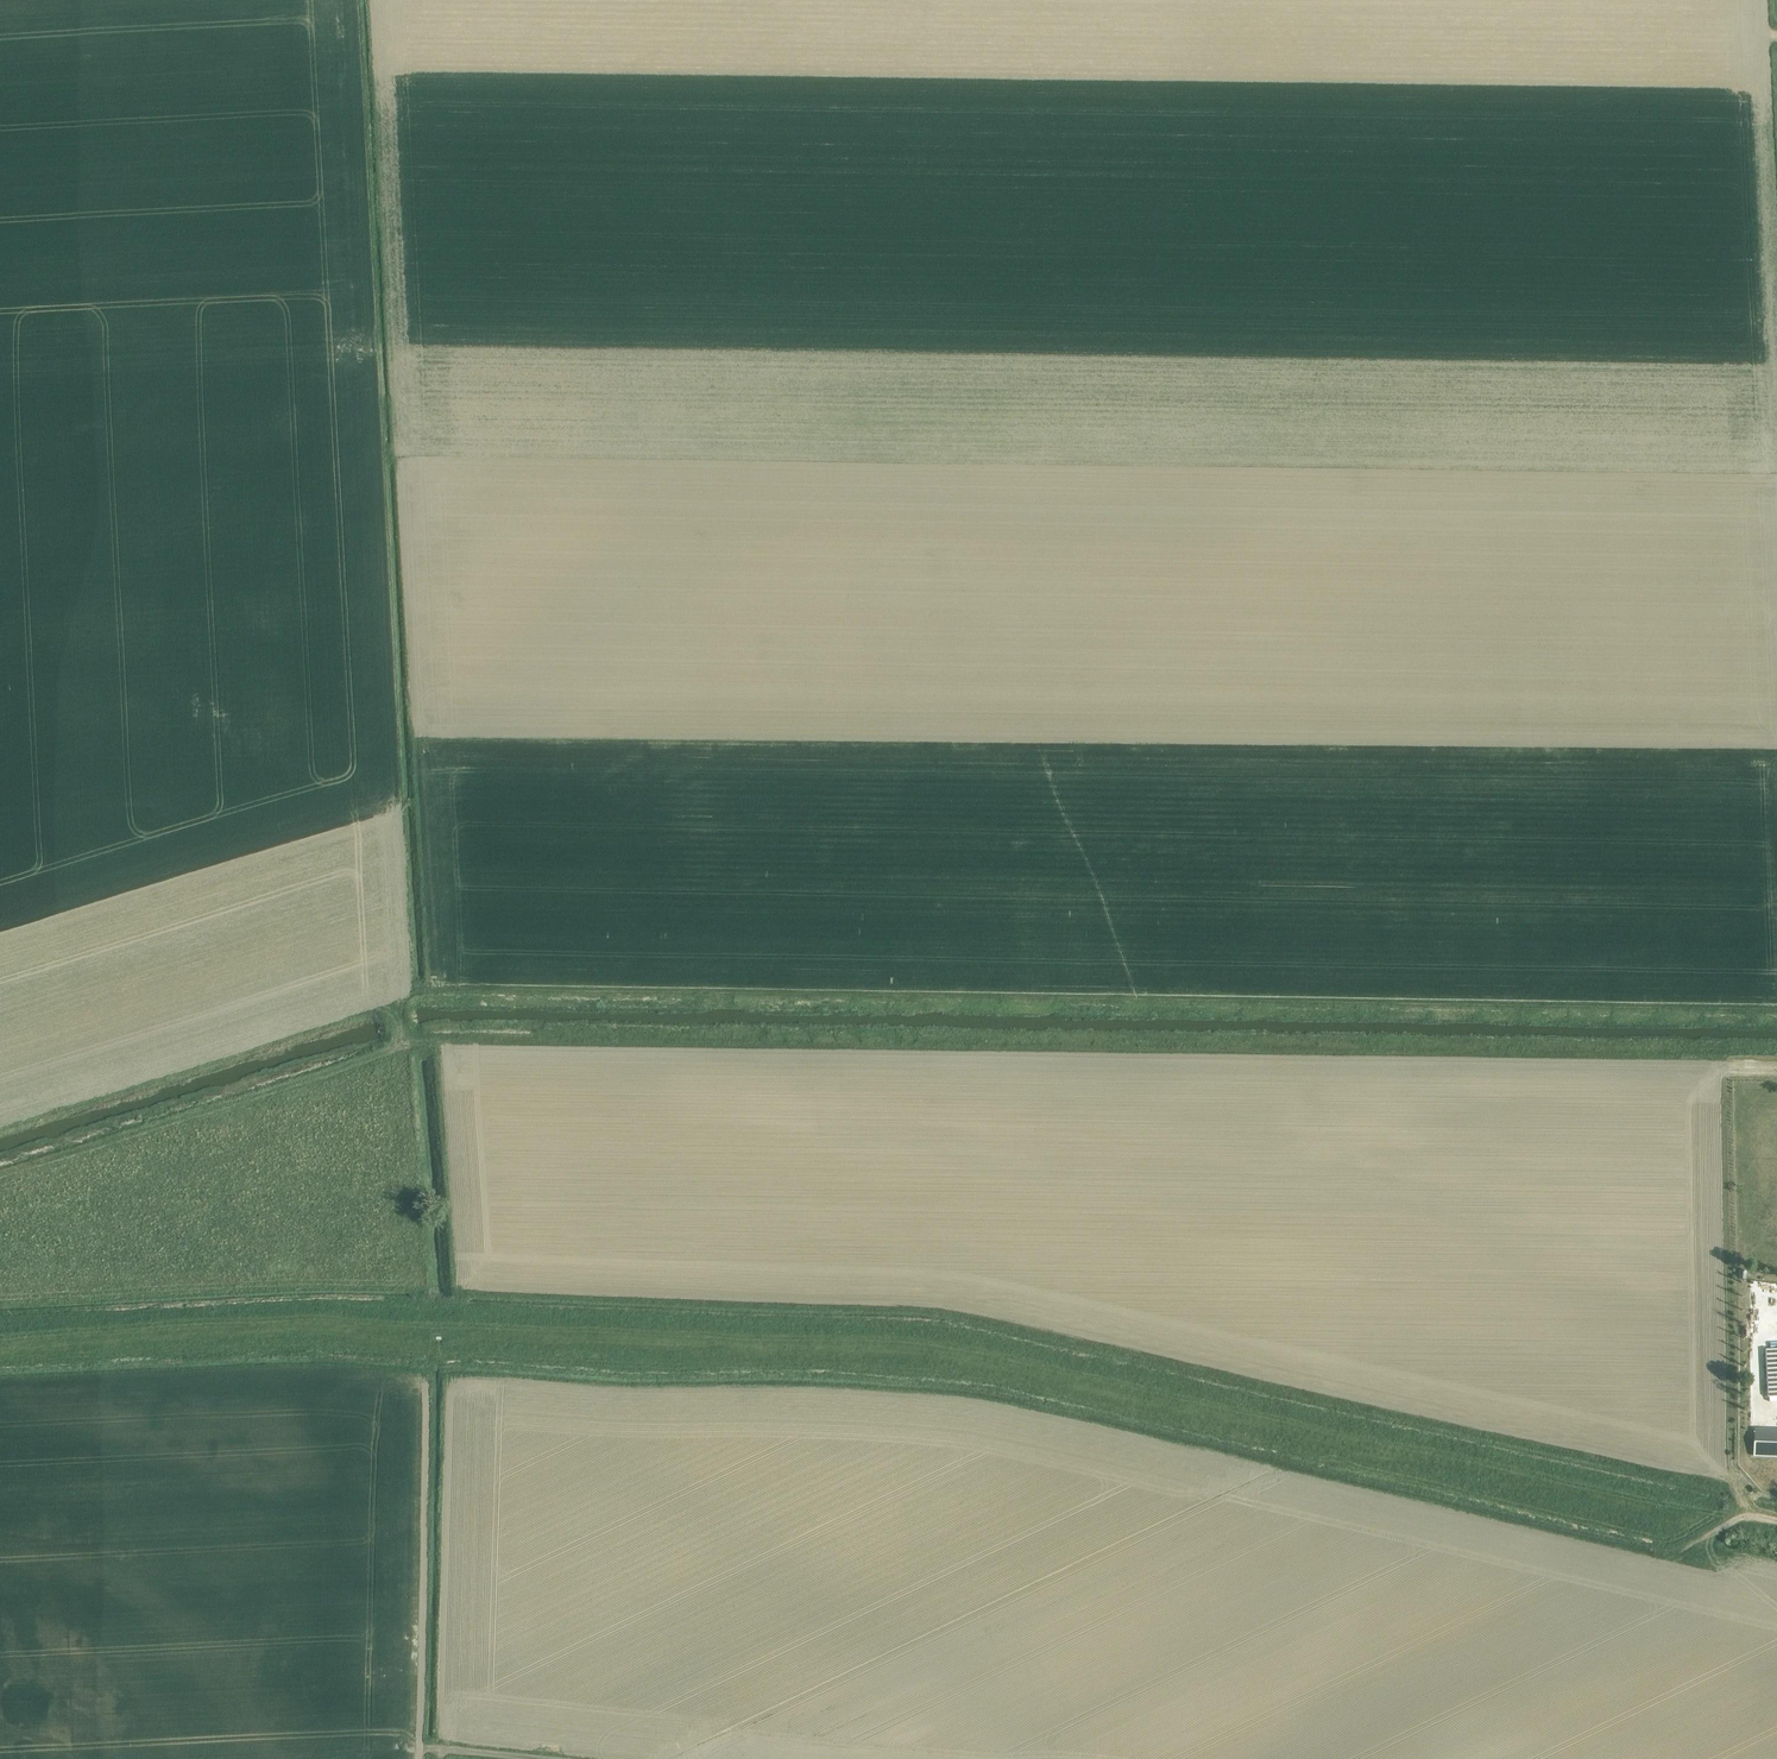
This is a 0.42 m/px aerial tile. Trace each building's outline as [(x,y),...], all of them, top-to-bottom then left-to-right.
[(1766,1350),(1768,1398),(1776,1397),(1776,1349),(1766,1350)] [(1754,1455),(1776,1456),(1776,1430),(1755,1429),(1754,1455)]
